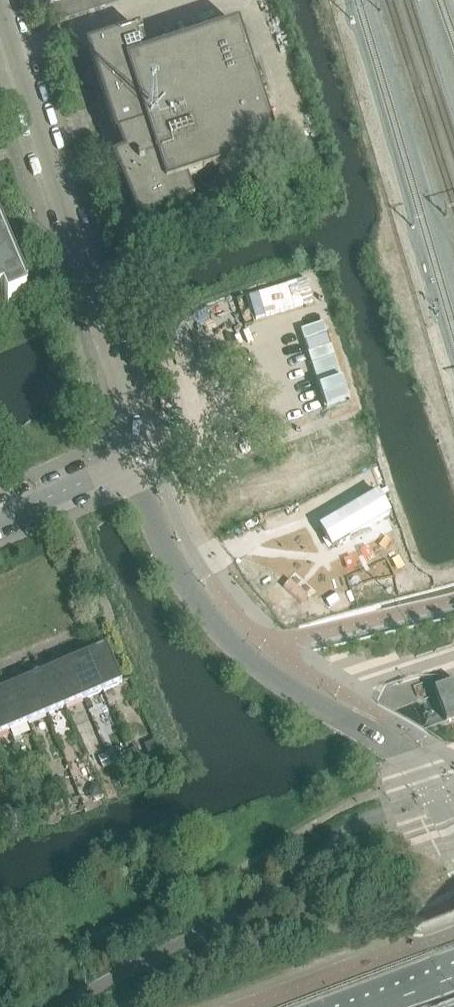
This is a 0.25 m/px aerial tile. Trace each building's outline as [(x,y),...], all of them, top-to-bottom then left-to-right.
[(51,8),(55,7),(60,22),(128,0),(48,0),(51,8)] [(125,155),(112,161),(140,226),(145,224),(147,227),(162,221),(161,217),(195,203),(188,182),(280,152),(239,28),(236,29),(232,18),(221,22),(224,33),(148,57),(139,31),(87,48),(116,138),(118,138),(125,155)] [(0,228),(0,302),(3,300),(8,310),(26,303),(22,292),(26,290),(0,228)] [(379,494),(320,529),(332,550),(391,515),(379,494)] [(107,647),(88,655),(103,691),(122,683),(107,647)] [(88,655),(69,663),(84,699),(103,691),(88,655)] [(69,663),(50,671),(66,707),(84,699),(69,663)] [(50,671),(32,679),(47,715),(66,707),(50,671)] [(32,679),(13,687),(28,723),(47,715),(32,679)] [(435,691),(441,706),(447,723),(453,720),(453,684),(435,691)] [(0,692),(0,709),(9,731),(28,723),(13,687),(0,692)] [(9,731),(0,709),(0,735),(9,731)] [(155,742),(144,746),(152,763),(162,759),(155,742)] [(137,749),(128,753),(134,768),(143,764),(137,749)] [(106,755),(98,759),(103,770),(111,766),(106,755)] [(63,780),(54,784),(62,804),(71,801),(63,780)] [(92,786),(89,793),(91,799),(102,794),(98,784),(92,786)]
